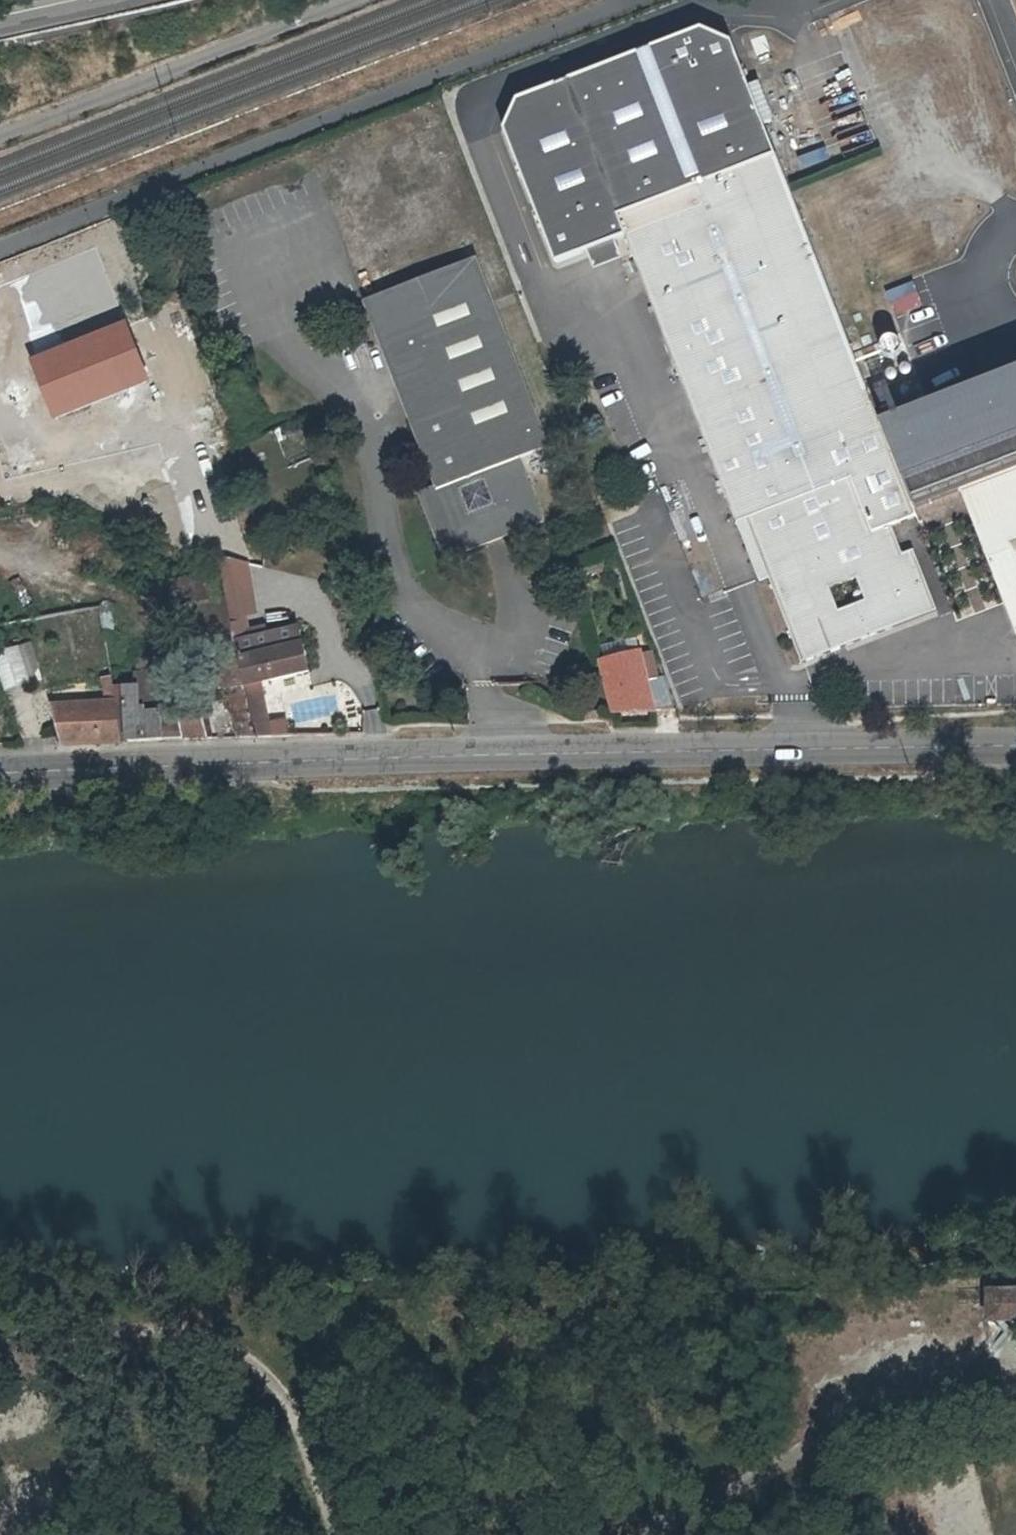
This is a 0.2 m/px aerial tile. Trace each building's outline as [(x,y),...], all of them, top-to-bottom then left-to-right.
[(520,103),(504,133),(561,268),(626,236),(723,482),(729,481),(807,668),(943,616),(913,552),(903,558),(892,531),(918,520),(915,512),(902,478),(885,432),(761,115),(737,55),(699,35),(520,103)] [(431,490),(414,497),(438,562),(538,527),(514,459),(543,449),(475,266),(364,308),(431,490)] [(885,432),(902,478),(915,512),(963,493),(1015,473),(1015,383),(885,432)] [(963,493),(1015,634),(1015,473),(963,493)] [(250,565),(220,560),(233,636),(250,633),(248,619),(258,617),(250,565)] [(247,681),(264,690),(307,678),(298,628),(239,640),(242,657),(247,681)] [(0,657),(0,677),(5,693),(44,680),(31,646),(0,657)] [(614,715),(657,713),(656,707),(668,707),(660,678),(649,681),(644,653),(600,662),(612,709),(614,715)] [(241,737),(258,737),(247,681),(242,657),(223,659),(228,688),(233,687),(241,737)] [(101,676),(105,702),(116,703),(114,676),(101,676)] [(270,724),(264,690),(247,681),(258,737),(288,737),(285,722),(270,724)] [(116,703),(105,702),(51,706),(63,749),(122,746),(116,703)] [(984,1290),(985,1316),(985,1321),(1002,1321),(1002,1318),(1015,1318),(1015,1289),(984,1290)]
